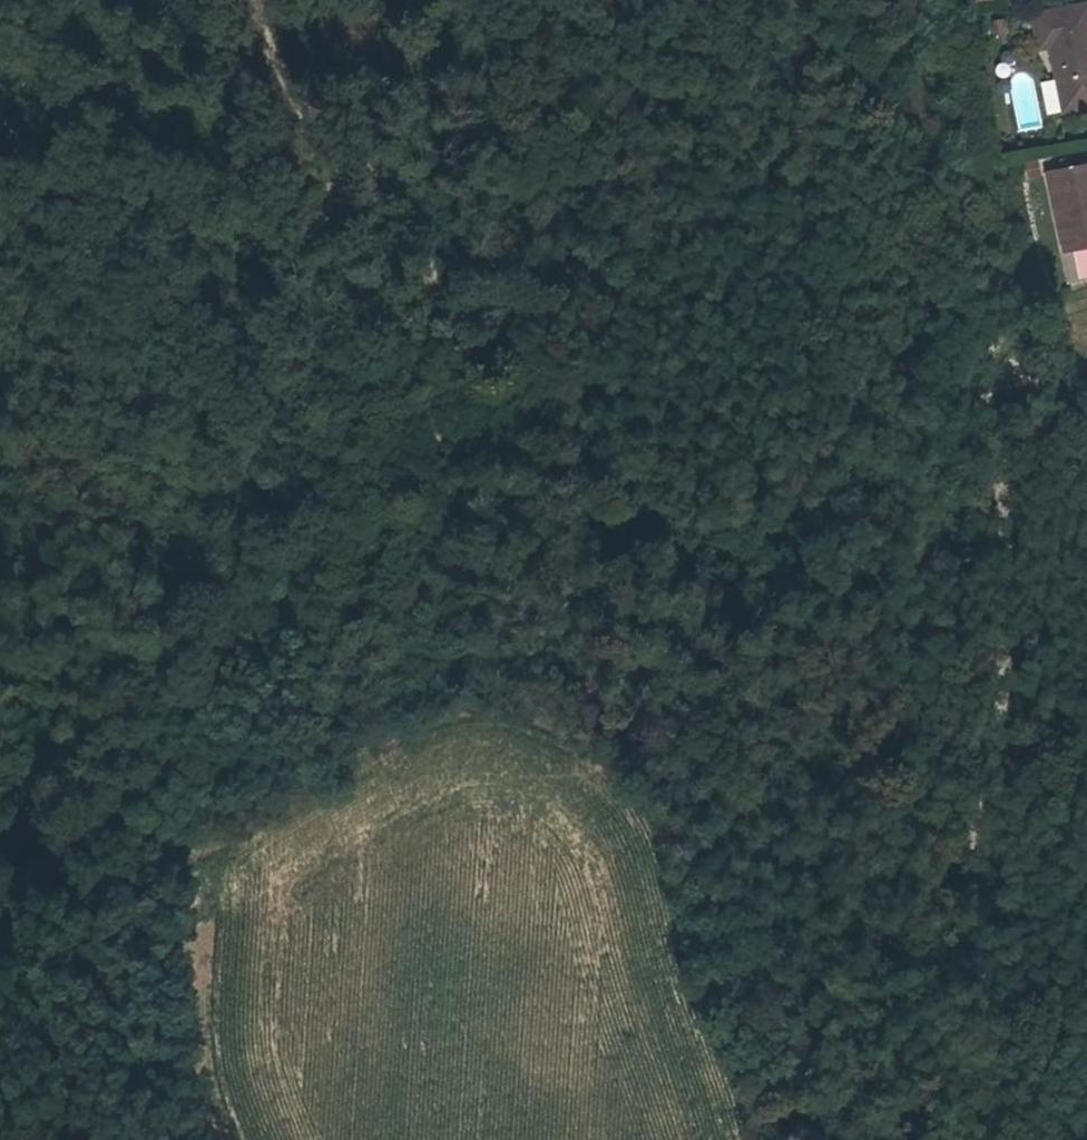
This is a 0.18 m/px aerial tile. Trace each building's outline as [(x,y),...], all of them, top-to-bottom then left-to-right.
[(1080,108),(1086,107),(1086,5),(1036,15),(1043,49),(1054,46),(1061,80),(1074,77),(1080,108)] [(1074,77),(1061,80),(1068,111),(1080,108),(1074,77)] [(1053,174),(1070,252),(1086,248),(1086,166),(1053,174)]
